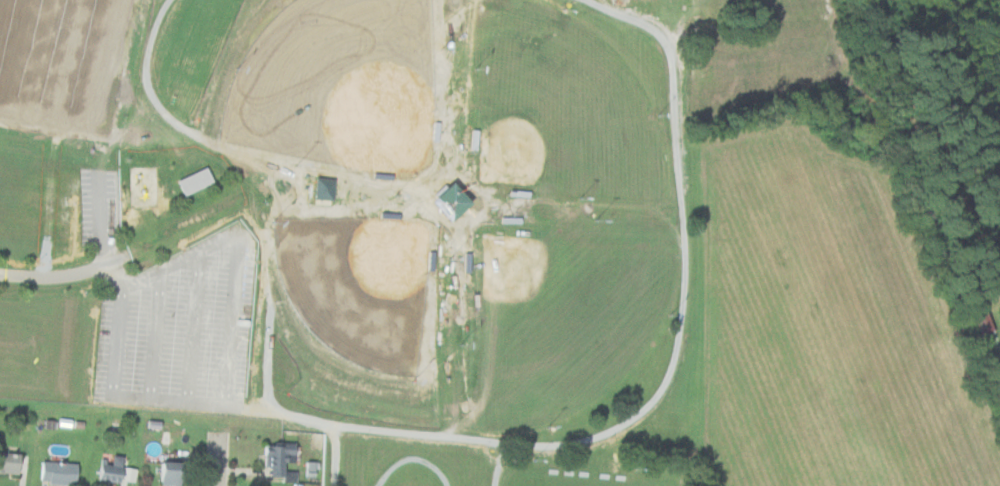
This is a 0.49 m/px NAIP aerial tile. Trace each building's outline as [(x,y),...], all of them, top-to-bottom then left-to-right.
[(190,178),(196,191),(223,177),(216,164),(190,178)] [(210,183),(204,167),(174,180),(181,195),(210,183)] [(331,178),(312,178),(311,199),(330,200),(331,178)] [(340,226),(337,254),(350,256),(350,249),(362,249),(363,241),(352,240),(353,228),(340,226)] [(991,331),(982,302),(966,307),(975,336),(991,331)] [(265,474),(293,474),(294,441),(266,441),(265,474)] [(19,475),(22,454),(0,451),(0,472),(19,475)] [(125,459),(101,458),(100,480),(125,481),(125,459)] [(76,485),(79,463),(43,459),(40,481),(76,485)] [(317,477),(317,461),(303,461),(303,476),(317,477)] [(162,485),(185,485),(185,462),(162,462),(162,485)]
